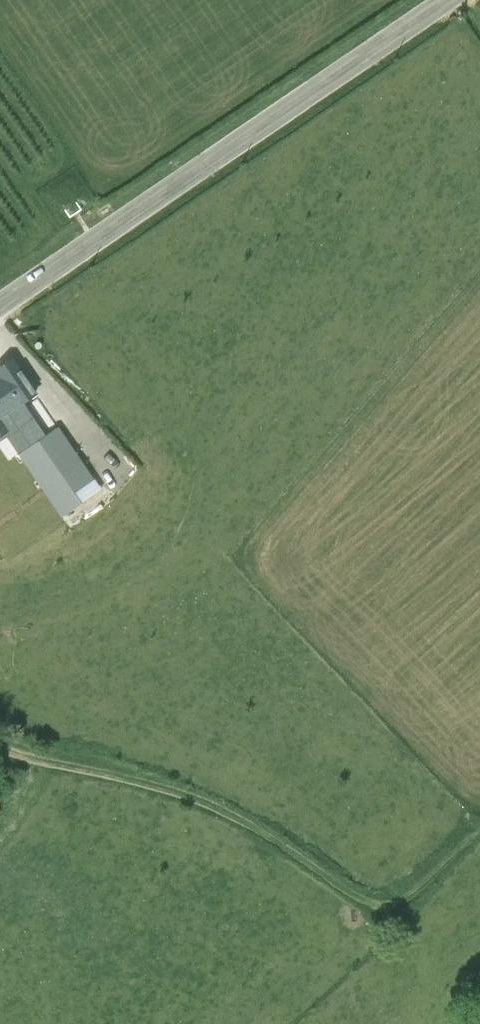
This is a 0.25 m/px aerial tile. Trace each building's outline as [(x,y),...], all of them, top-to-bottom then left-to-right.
[(76,202),(64,209),(69,217),(81,209),(76,202)] [(0,377),(0,419),(1,419),(6,427),(20,417),(15,409),(36,395),(11,359),(0,367),(0,375),(1,377),(0,377)] [(58,426),(17,453),(59,515),(100,487),(58,426)]
